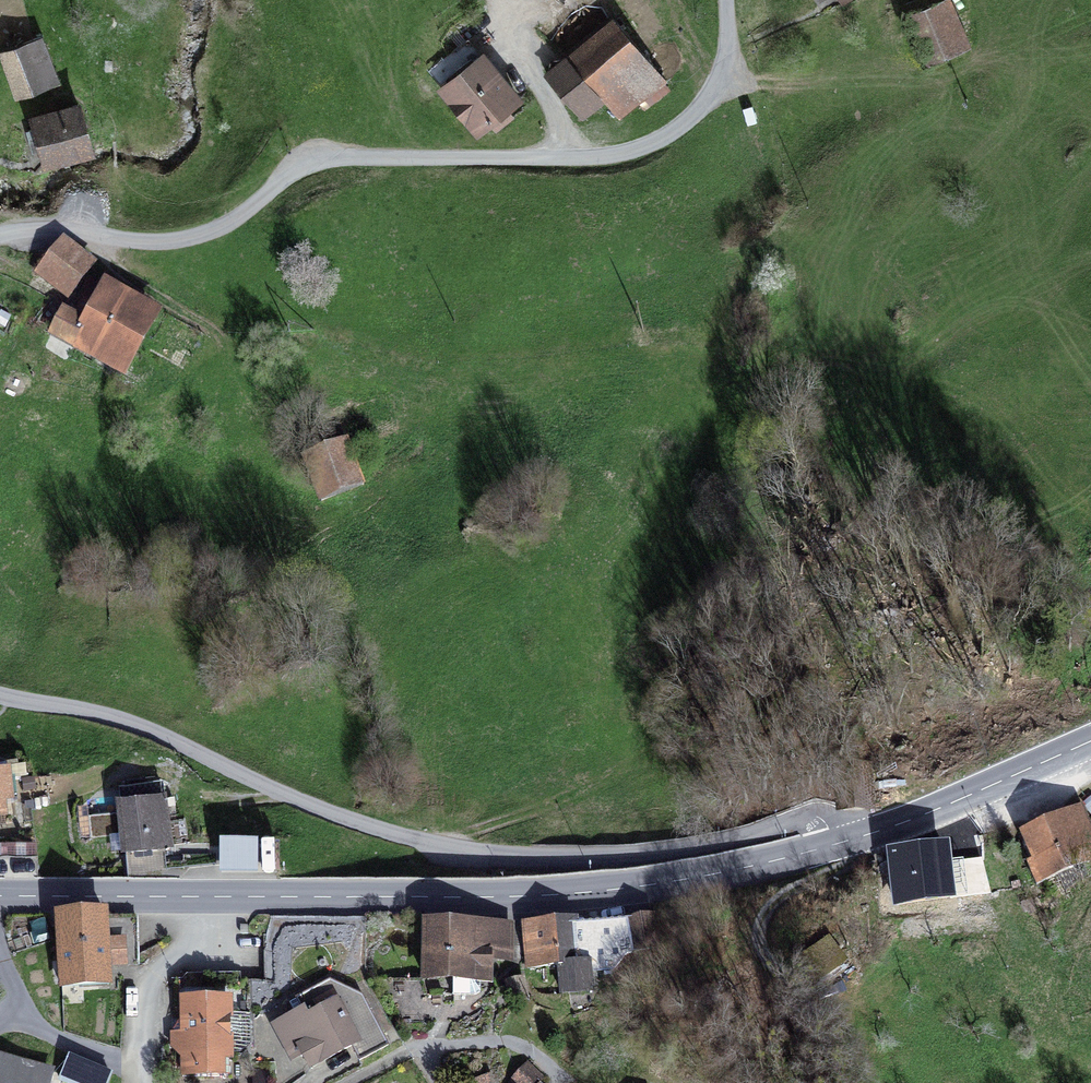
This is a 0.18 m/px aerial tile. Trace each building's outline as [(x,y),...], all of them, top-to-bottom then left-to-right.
[(969,47),(950,0),(949,0),(944,2),(943,0),(917,0),(905,4),(928,63),(969,47)] [(604,101),(619,118),(665,81),(614,19),(547,74),(584,118),(604,101)] [(59,82),(43,36),(0,51),(0,52),(16,97),(59,82)] [(479,60),(483,56),(468,39),(464,42),(479,60)] [(479,60),(464,42),(428,72),(478,132),(489,122),(496,130),(512,118),(505,109),(518,98),(483,56),(479,60)] [(43,151),(46,163),(92,149),(78,105),(33,118),(36,129),(28,131),(34,153),(43,151)] [(37,273),(66,297),(76,285),(55,268),(72,247),(64,240),(37,273)] [(72,247),(55,268),(76,285),(93,264),(72,247)] [(129,300),(95,281),(78,308),(138,342),(152,316),(127,302),(129,300)] [(51,334),(121,373),(138,342),(78,308),(74,316),(64,310),(51,334)] [(304,459),(322,502),(363,484),(345,441),(304,459)] [(4,815),(3,798),(10,797),(7,773),(0,774),(0,816),(4,815)] [(164,849),(171,848),(162,784),(120,789),(122,813),(123,817),(90,820),(92,838),(112,836),(126,835),(127,851),(128,874),(166,870),(164,849)] [(81,835),(92,838),(90,820),(123,817),(122,813),(83,817),(82,807),(78,807),(81,835)] [(1090,861),(1090,831),(1081,809),(1024,835),(1035,859),(1027,863),(1037,885),(1090,861)] [(114,853),(127,851),(126,835),(112,836),(114,853)] [(220,873),(258,873),(258,840),(220,840),(220,873)] [(38,858),(38,845),(0,845),(0,858),(38,858)] [(955,869),(947,870),(944,845),(891,851),(897,897),(958,890),(955,869)] [(38,877),(38,858),(0,858),(0,877),(38,877)] [(137,919),(105,919),(105,914),(58,917),(62,987),(109,984),(109,966),(138,965),(137,919)] [(633,952),(660,946),(654,916),(627,922),(633,952)] [(490,958),(510,958),(511,926),(442,925),(442,919),(431,919),(431,925),(426,925),(424,977),(453,978),(452,994),(475,995),(479,992),(480,978),(490,978),(490,958)] [(612,970),(627,953),(633,952),(627,922),(584,925),(583,920),(523,925),(527,968),(559,965),(561,993),(592,990),(590,971),(612,970)] [(352,1046),(359,1060),(388,1045),(362,996),(330,980),(290,1003),(296,1015),(274,1027),(292,1059),(303,1053),(311,1068),(352,1046)] [(195,1075),(230,1075),(229,1014),(228,999),(184,1000),(184,1034),(184,1044),(185,1072),(195,1072),(195,1075)] [(230,1075),(247,1074),(246,1013),(229,1014),(230,1075)] [(175,1044),(184,1044),(184,1034),(175,1034),(175,1044)] [(50,1071),(0,1057),(0,1082),(46,1082),(50,1071)] [(62,1082),(106,1082),(110,1072),(69,1057),(60,1082),(62,1082)] [(538,1082),(542,1078),(528,1064),(512,1081),(514,1082),(539,1082),(538,1082)] [(269,1069),(253,1070),(253,1082),(269,1082),(269,1069)]
